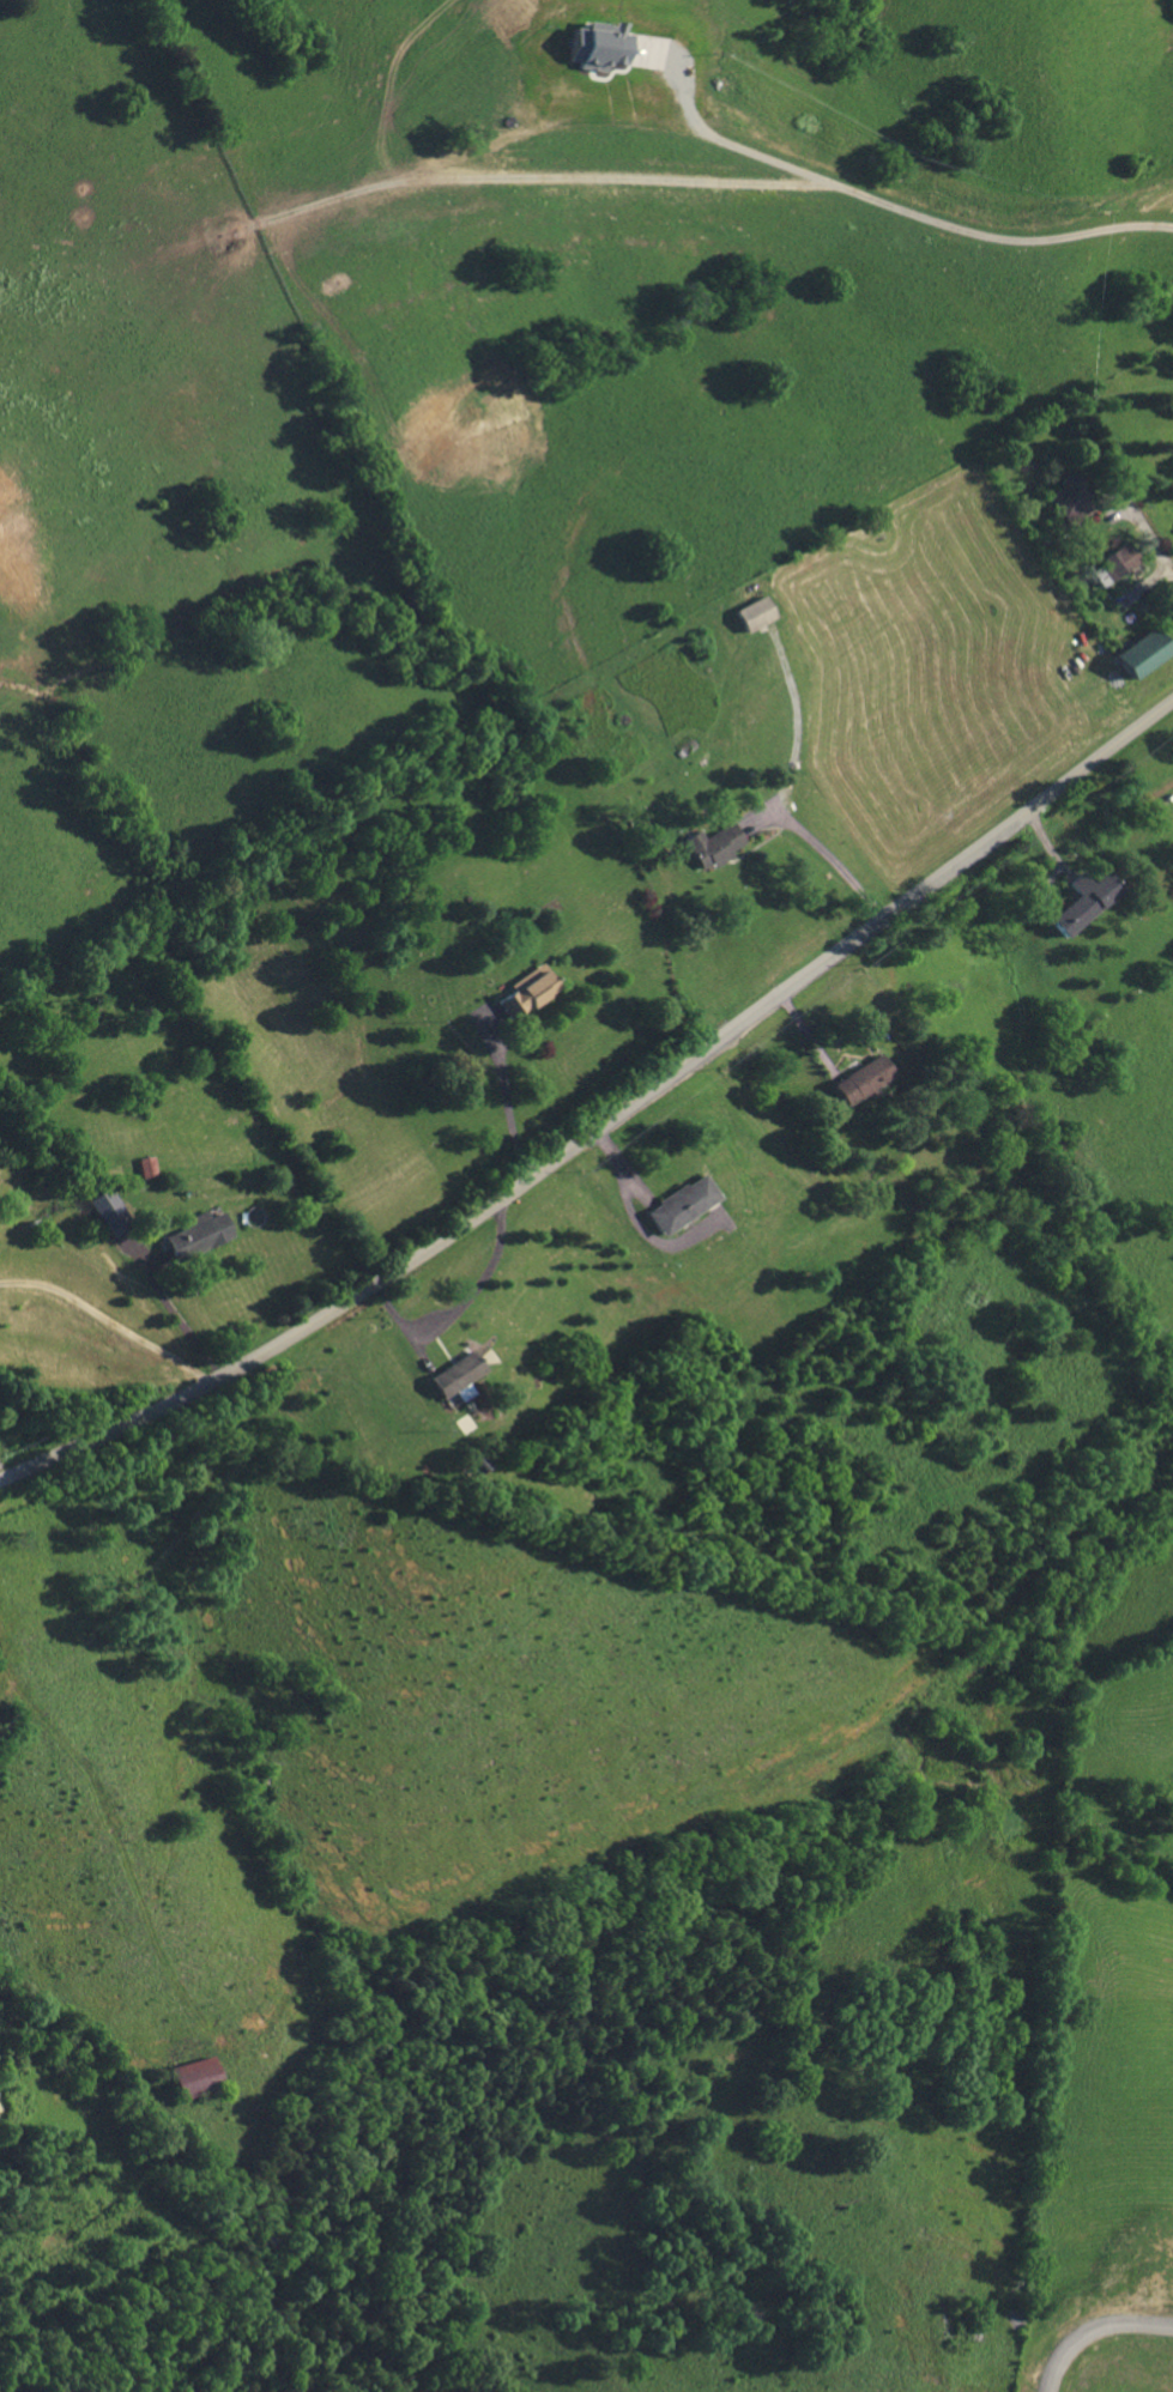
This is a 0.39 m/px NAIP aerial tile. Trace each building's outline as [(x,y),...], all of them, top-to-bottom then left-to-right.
[(624,35),(616,34),(617,23),(606,22),(606,26),(598,25),(598,23),(580,20),(579,29),(568,28),(563,59),(575,60),(575,66),(601,71),(603,61),(621,63),(624,35)] [(1078,472),(1058,481),(1061,488),(1047,494),(1062,523),(1095,507),(1078,472)] [(1103,562),(1091,571),(1101,586),(1139,560),(1126,541),(1100,558),(1103,562)] [(773,620),(764,596),(734,607),(743,631),(773,620)] [(1128,679),(1168,652),(1151,627),(1111,654),(1128,679)] [(700,871),(744,845),(730,821),(701,837),(696,829),(681,838),(700,871)] [(1124,891),(1107,870),(1091,883),(1082,871),(1068,882),(1079,895),(1050,918),(1065,937),(1124,891)] [(506,984),(510,990),(495,1000),(506,1019),(556,989),(540,963),(506,984)] [(829,1083),(843,1105),(865,1091),(866,1092),(891,1076),(876,1052),(829,1083)] [(643,1210),(660,1236),(716,1198),(699,1172),(643,1210)] [(95,1214),(106,1230),(119,1221),(107,1205),(95,1214)] [(186,1225),(162,1236),(173,1261),(230,1236),(219,1211),(205,1217),(202,1210),(183,1218),(186,1225)] [(489,1466),(480,1452),(468,1460),(477,1473),(489,1466)] [(212,2054),(222,2084),(180,2095),(171,2066),(212,2054)]
